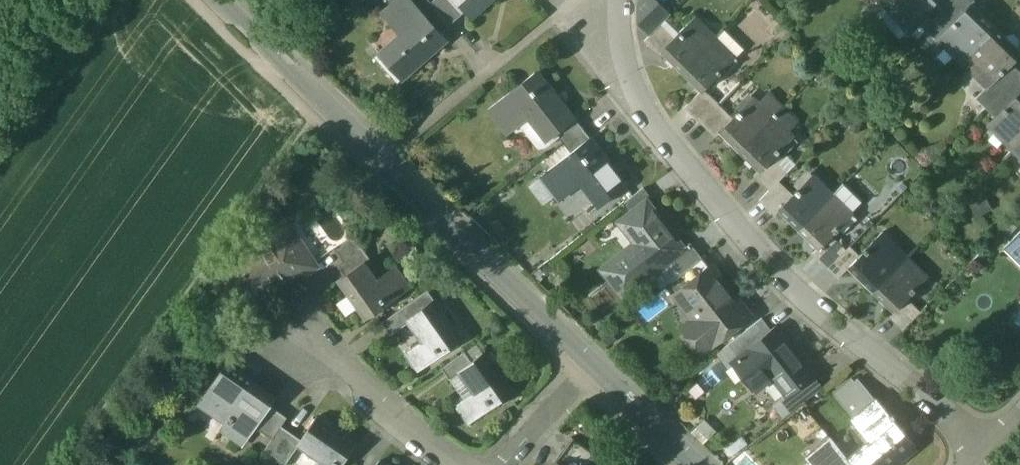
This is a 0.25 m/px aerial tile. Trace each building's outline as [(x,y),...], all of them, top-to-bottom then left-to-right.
[(413,0),(395,0),(386,8),(404,28),(378,52),(401,79),(430,54),(427,51),(445,36),(441,31),(413,0)] [(429,0),(413,0),(441,31),(450,23),(430,1),(429,0)] [(430,1),(450,23),(460,14),(448,0),(432,0),(430,1)] [(471,17),(490,0),(456,0),(471,17)] [(650,0),(637,0),(637,23),(641,23),(651,33),(661,24),(670,15),(659,5),(657,7),(650,0)] [(886,3),(911,28),(933,5),(938,0),(889,0),(886,3)] [(933,5),(942,14),(956,0),(938,0),(933,5)] [(942,14),(952,24),(970,5),(971,6),(974,2),(972,0),(956,0),(942,14)] [(952,24),(940,36),(964,60),(995,29),(971,6),(970,5),(952,24)] [(675,38),(661,52),(662,53),(682,73),(713,41),(693,20),(675,38)] [(651,33),(644,41),(660,56),(662,53),(661,52),(675,38),(661,24),(651,33)] [(995,29),(964,60),(989,84),(990,85),(1012,63),(1019,55),(1019,53),(995,29)] [(743,51),(723,31),(713,41),(733,61),(743,51)] [(713,41),(682,73),(701,91),(702,92),(704,90),(733,61),(713,41)] [(990,85),(989,84),(975,98),(985,108),(1019,72),(1012,63),(990,85)] [(985,108),(995,118),(1019,92),(1019,72),(985,108)] [(575,118),(551,88),(548,91),(534,73),(488,109),(504,129),(525,112),(548,140),(556,133),(575,118)] [(702,92),(701,91),(685,107),(700,123),(719,104),(704,90),(702,92)] [(991,122),(1015,147),(1019,142),(1019,92),(995,118),(991,122)] [(783,107),(769,94),(760,103),(774,116),(783,107)] [(756,99),(742,114),(740,112),(733,119),(719,133),(721,134),(739,152),(774,116),(760,103),(756,99)] [(733,119),(719,104),(700,123),(716,138),(721,134),(719,133),(733,119)] [(798,121),(783,107),(774,116),(789,131),(798,121)] [(774,116),(739,152),(759,171),(760,172),(774,158),(780,151),(778,149),(793,134),(789,131),(774,116)] [(575,118),(556,133),(564,143),(583,128),(575,118)] [(583,128),(564,143),(571,152),(587,139),(590,137),(583,128)] [(571,152),(541,175),(556,194),(577,177),(600,206),(627,184),(604,154),(601,157),(587,139),(571,152)] [(774,158),(760,172),(759,171),(754,176),(769,190),(778,181),(787,171),(774,158)] [(813,176),(799,191),(796,189),(793,192),(793,193),(791,194),(776,209),(777,211),(797,229),(832,194),(813,176)] [(860,201),(842,184),(832,194),(851,211),(860,201)] [(643,187),(624,202),(632,211),(646,199),(647,200),(651,197),(643,187)] [(832,194),(797,229),(816,248),(817,249),(831,235),(834,232),(835,232),(838,229),(836,227),(851,211),(832,194)] [(647,200),(646,199),(632,211),(618,221),(643,252),(609,278),(624,297),(651,276),(685,249),(684,248),(647,200)] [(314,261),(291,226),(281,232),(304,268),(314,261)] [(281,232),(226,269),(224,276),(244,306),(253,308),(260,304),(261,296),(285,280),(293,282),(303,275),(304,268),(281,232)] [(1009,243),(1019,253),(1019,232),(1009,243)] [(831,235),(817,249),(816,248),(811,252),(827,268),(828,267),(846,249),(831,235)] [(859,255),(847,267),(848,268),(872,292),(903,260),(878,235),(859,255)] [(354,236),(334,248),(342,262),(362,248),(354,236)] [(690,243),(684,248),(685,249),(651,276),(662,290),(680,276),(702,258),(690,243)] [(846,249),(828,267),(838,278),(848,268),(847,267),(859,255),(849,246),(846,249)] [(342,262),(337,265),(344,275),(364,260),(365,261),(369,258),(362,248),(342,262)] [(903,260),(872,292),(891,311),(892,312),(906,298),(915,289),(914,288),(927,275),(908,256),(903,260)] [(702,258),(680,276),(688,287),(709,271),(711,269),(702,258)] [(365,261),(364,260),(344,275),(337,279),(365,318),(410,287),(395,265),(376,278),(365,261)] [(688,287),(681,293),(694,309),(692,310),(695,313),(697,312),(700,317),(685,329),(702,350),(746,315),(734,299),(732,301),(709,271),(688,287)] [(906,298),(892,312),(891,311),(887,316),(902,331),(921,312),(906,298)] [(411,316),(406,319),(408,322),(421,341),(403,353),(416,371),(461,339),(434,300),(411,316)] [(404,306),(382,323),(390,335),(408,322),(406,319),(411,316),(404,306)] [(759,319),(728,344),(738,356),(769,332),(759,319)] [(812,375),(775,328),(769,332),(738,356),(731,362),(745,380),(762,367),(784,395),(785,396),(812,375)] [(464,352),(442,368),(450,379),(460,372),(459,371),(471,362),(464,352)] [(471,362),(459,371),(460,372),(474,392),(456,404),(469,422),(513,390),(486,352),(471,362)] [(275,397),(227,363),(197,405),(224,424),(220,430),(234,441),(248,421),(255,426),(269,405),(275,397)] [(812,375),(785,396),(784,395),(778,400),(789,414),(822,388),(812,375)] [(858,386),(855,382),(837,397),(855,419),(858,416),(857,414),(875,399),(862,383),(858,386)] [(890,416),(876,399),(875,399),(857,414),(858,416),(875,436),(847,459),(852,464),(894,464),(899,461),(896,458),(914,444),(892,418),(895,416),(893,414),(890,416)] [(286,417),(269,405),(255,426),(272,438),(281,425),(286,417)] [(316,416),(300,438),(299,441),(301,442),(321,456),(315,464),(341,464),(356,444),(316,416)] [(704,420),(691,433),(704,445),(717,431),(704,420)] [(272,438),(265,448),(286,463),(301,442),(299,441),(300,438),(281,425),(272,438)] [(571,437),(562,450),(583,464),(584,464),(591,464),(598,455),(571,437)] [(829,438),(810,453),(820,464),(852,464),(847,459),(829,438)] [(562,450),(555,460),(557,461),(563,464),(583,464),(562,450)]
